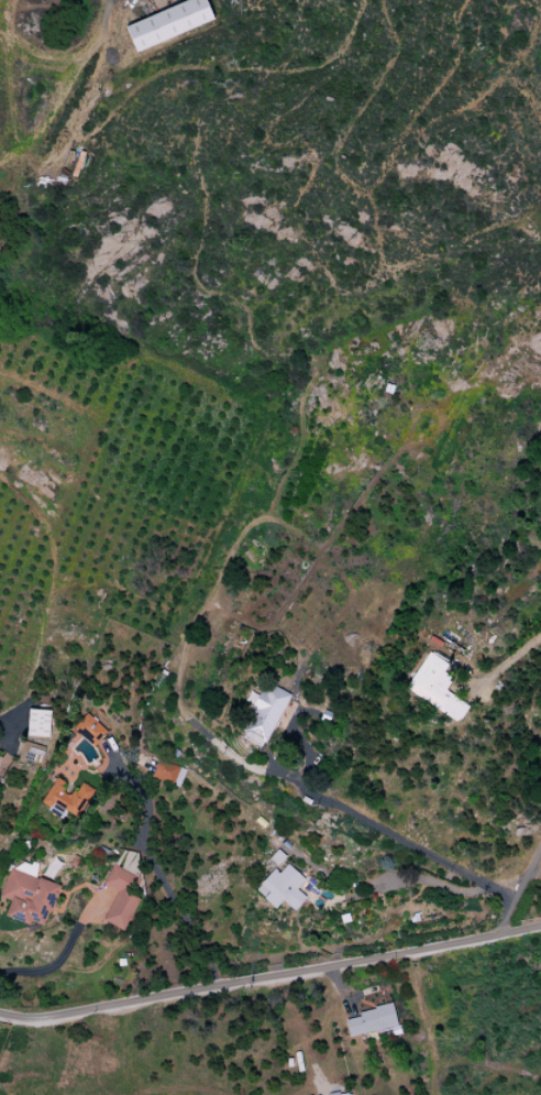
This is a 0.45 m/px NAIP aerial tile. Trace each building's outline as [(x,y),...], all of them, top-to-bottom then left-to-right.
[(124,28),(136,54),(216,19),(208,0),(187,0),(124,28)] [(430,650),(406,688),(443,712),(454,696),(446,690),(460,670),(430,650)] [(265,692),(262,690),(252,709),(254,711),(241,737),(264,749),(291,697),(268,685),(265,692)] [(26,737),(48,738),(50,711),(28,710),(26,737)] [(88,713),(74,729),(95,747),(109,732),(88,713)] [(151,777),(179,788),(185,771),(158,760),(151,777)] [(57,778),(41,803),(62,818),(67,810),(77,818),(95,791),(84,784),(77,792),(75,791),(71,796),(65,791),(66,789),(62,787),(65,784),(57,778)] [(288,863),(279,873),(274,867),(260,885),(270,894),(267,899),(278,909),(285,900),(297,911),(306,900),(310,904),(317,896),(300,882),(306,876),(288,863)] [(114,865),(137,878),(130,893),(143,900),(125,932),(103,920),(119,891),(104,883),(114,865)] [(11,869),(1,897),(12,901),(7,917),(31,926),(32,922),(45,928),(60,887),(11,869)] [(347,1020),(351,1037),(398,1026),(393,1004),(375,1007),(376,1010),(361,1014),(361,1017),(347,1020)]
